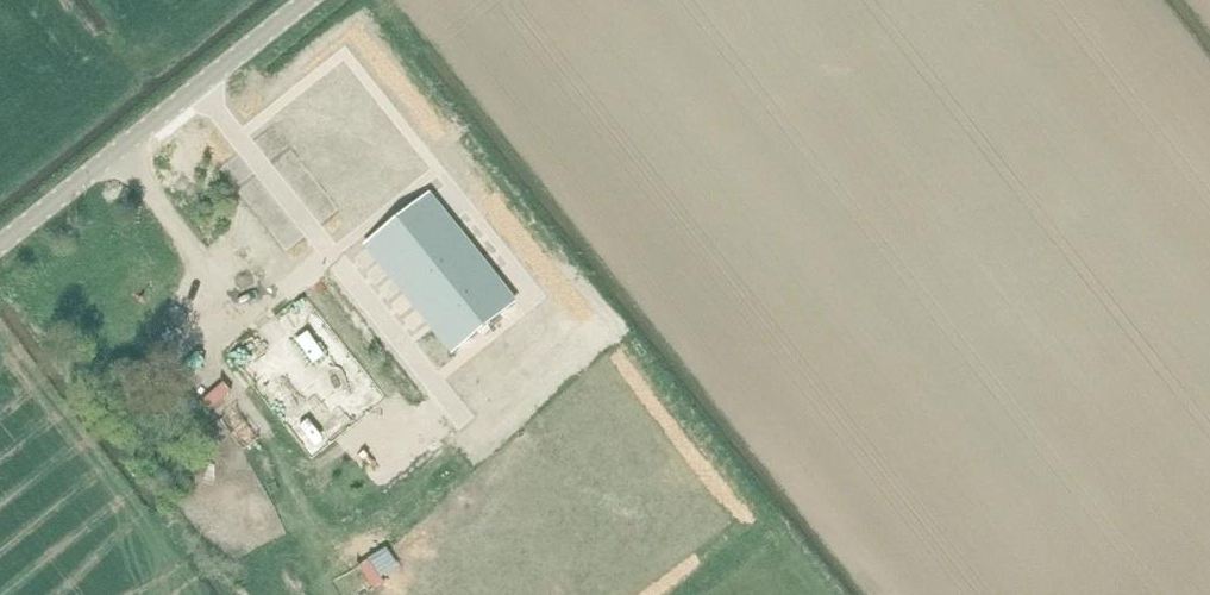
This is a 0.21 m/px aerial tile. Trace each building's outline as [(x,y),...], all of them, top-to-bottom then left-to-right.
[(426,196),(365,244),(454,354),(514,305),(426,196)] [(214,348),(294,456),(372,398),(292,290),(214,348)]
